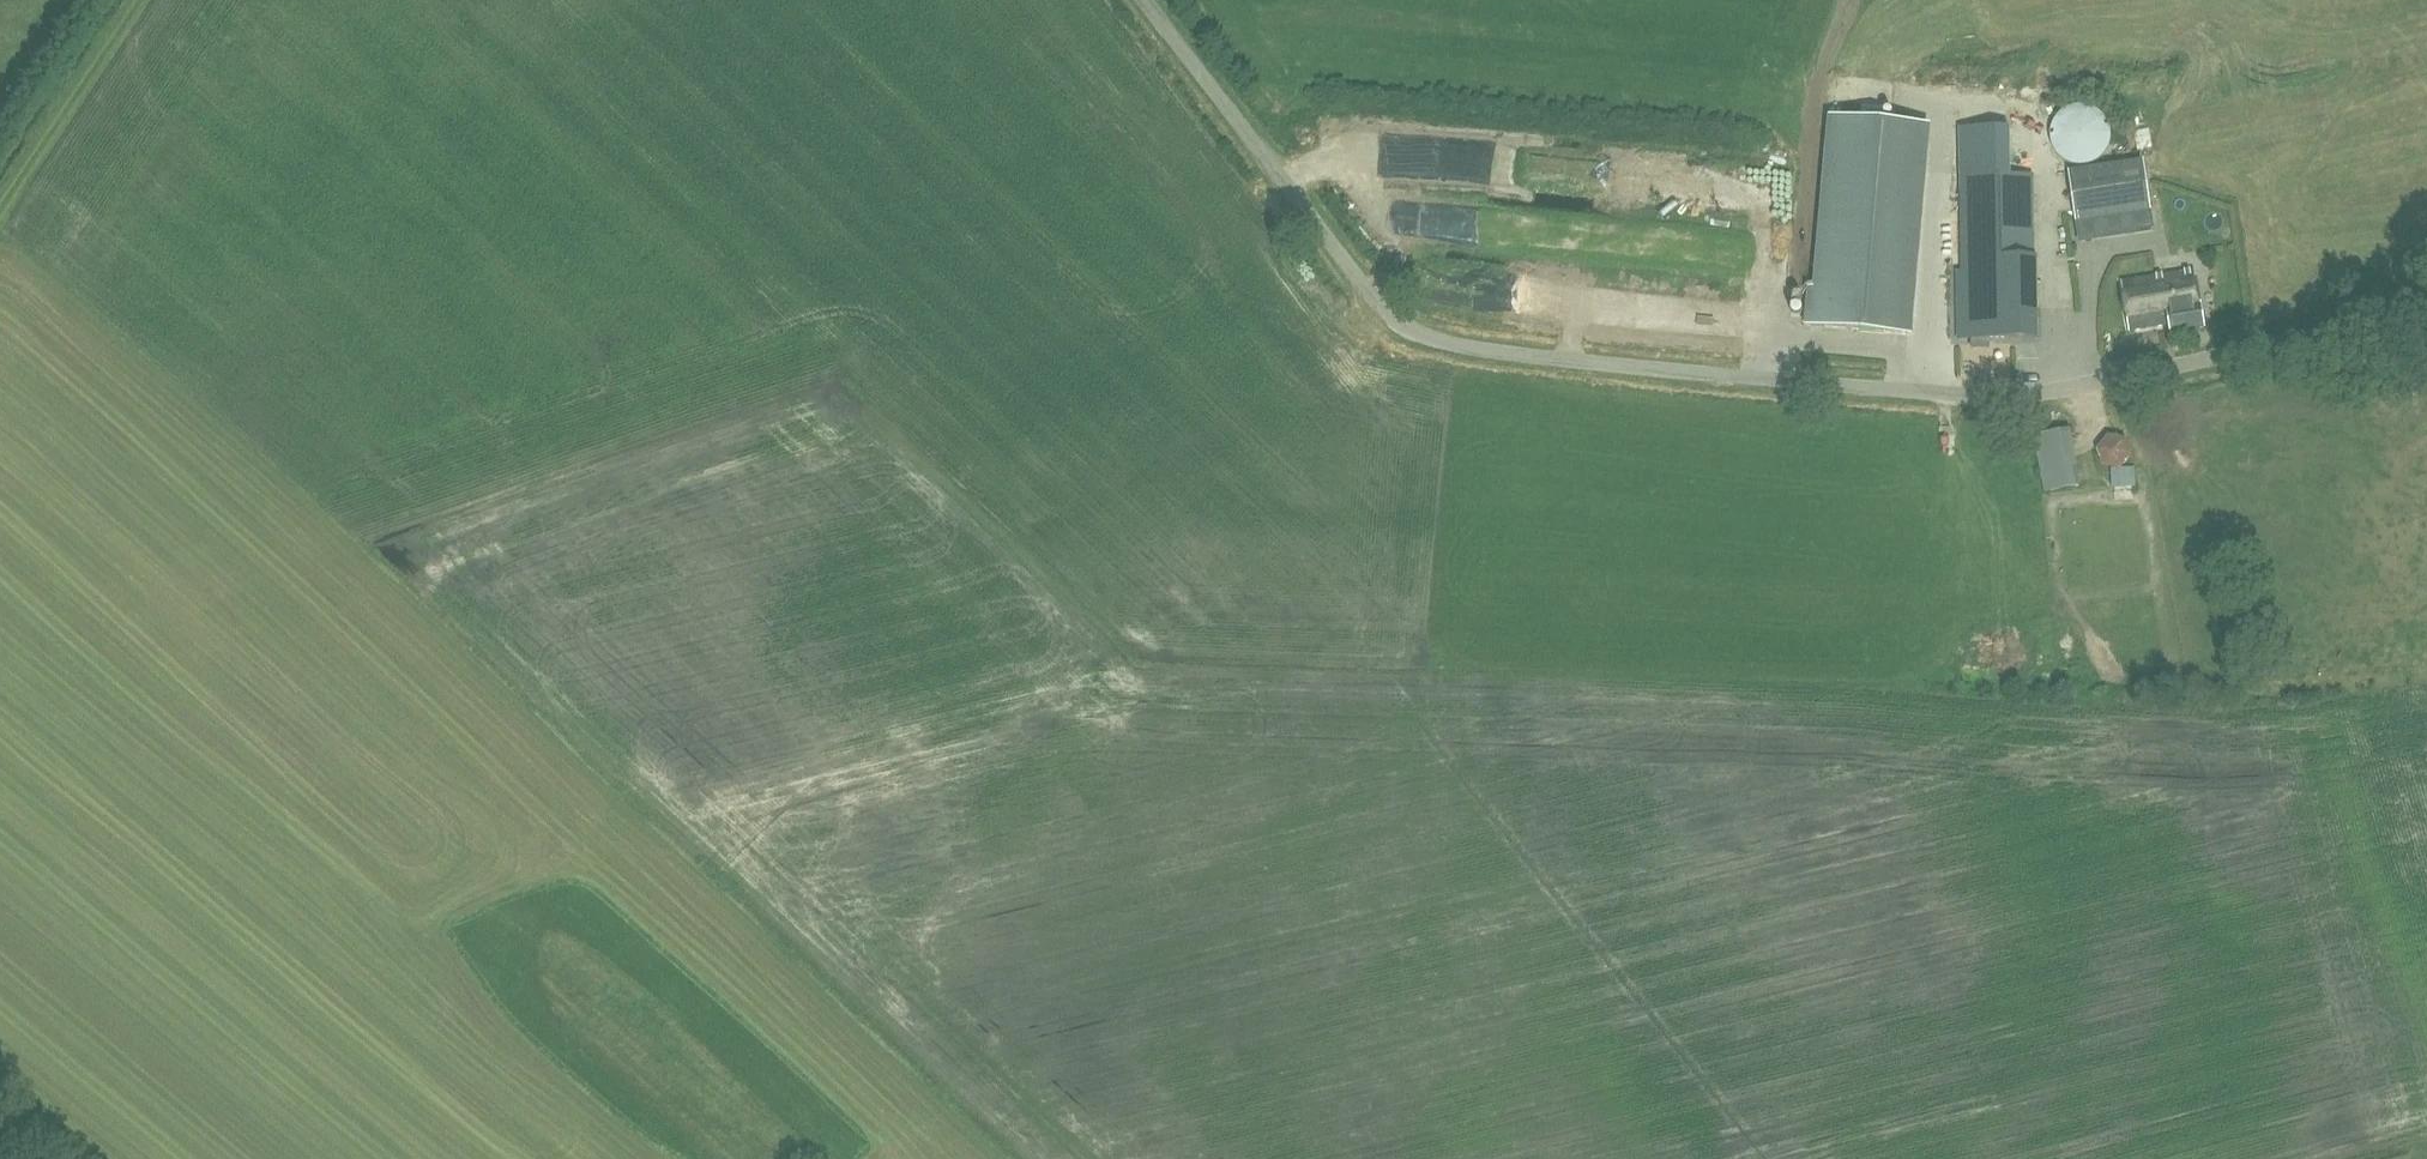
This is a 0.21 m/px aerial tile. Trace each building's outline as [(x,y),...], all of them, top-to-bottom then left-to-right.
[(2077,164),(2084,165),(2093,162),(2098,160),(2103,155),(2106,151),(2109,145),(2111,138),(2111,132),(2110,125),(2108,120),(2104,114),(2101,111),(2092,106),(2085,104),(2080,104),(2076,105),(2069,107),(2065,109),(2059,114),(2056,117),(2053,124),(2051,131),(2051,137),(2052,144),(2054,148),(2058,154),(2062,158),(2068,162),(2072,163),(2077,164)] [(1908,334),(1923,161),(1926,124),(1828,116),(1813,287),(1808,287),(1805,325),(1908,334)] [(2151,210),(2143,159),(2067,170),(2075,222),(2151,210)] [(1964,338),(2036,336),(2033,177),(1976,178),(1978,261),(1962,261),(1964,338)] [(2205,326),(2195,267),(2121,280),(2130,330),(2171,322),(2172,332),(2205,326)] [(2068,486),(2071,464),(2049,461),(2046,483),(2068,486)]
